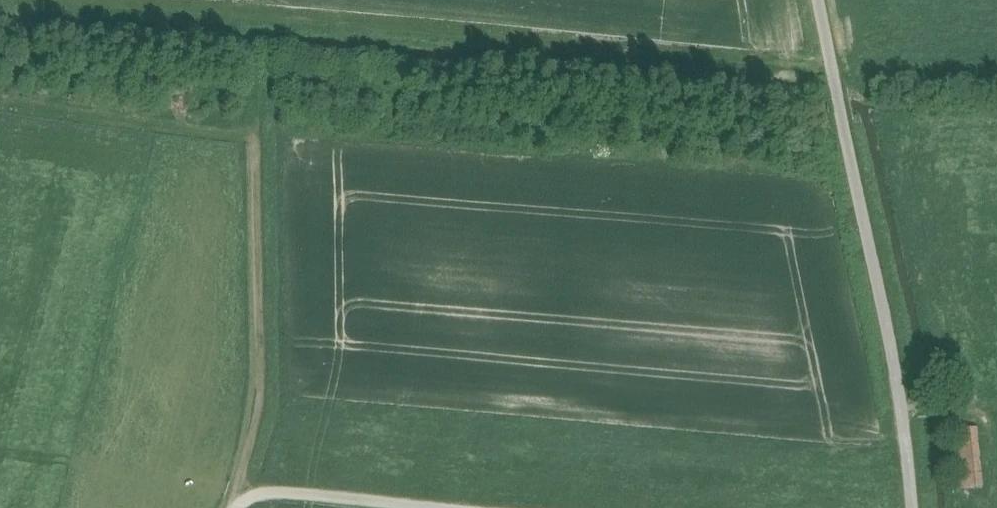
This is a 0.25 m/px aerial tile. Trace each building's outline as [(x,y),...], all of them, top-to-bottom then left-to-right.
[(980,498),(973,435),(950,438),(957,501),(980,498)]
